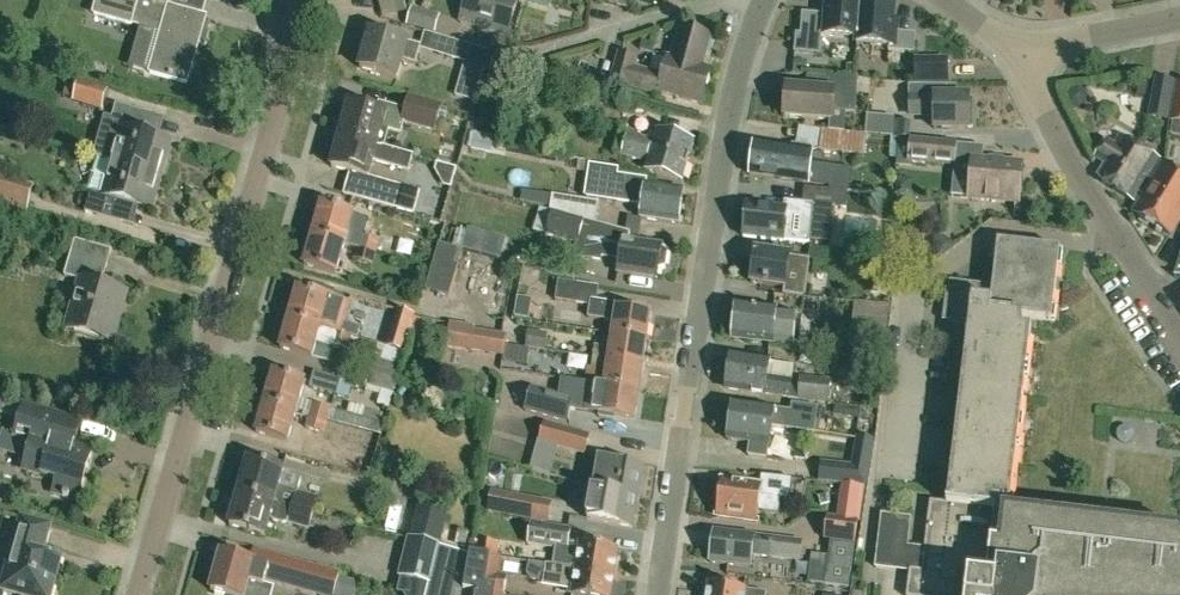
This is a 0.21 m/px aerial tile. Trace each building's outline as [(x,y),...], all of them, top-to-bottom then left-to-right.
[(206,16),(169,6),(171,0),(98,0),(94,12),(131,23),(131,22),(162,31),(150,71),(187,82),(206,16)] [(517,0),(467,0),(462,21),(508,33),(517,0)] [(635,0),(604,0),(631,10),(635,0)] [(826,14),(802,12),(801,33),(796,33),(794,52),(796,52),(796,51),(797,33),(857,38),(856,58),(857,58),(858,43),(861,0),(862,0),(828,0),(826,14)] [(891,0),(874,0),(874,1),(862,0),(861,0),(858,43),(889,46),(889,50),(914,53),(916,33),(892,31),(894,3),(891,3),(891,0)] [(435,31),(440,16),(412,8),(408,23),(435,31)] [(702,66),(712,36),(682,27),(672,57),(668,56),(668,57),(668,58),(663,73),(637,66),(639,58),(618,51),(610,78),(661,94),(662,90),(700,102),(711,68),(702,66)] [(416,64),(422,45),(370,31),(360,68),(397,78),(402,60),(416,64)] [(478,72),(485,50),(443,37),(438,53),(466,62),(464,68),(478,72)] [(668,57),(668,56),(671,49),(643,41),(640,50),(668,58),(668,57)] [(916,81),(947,81),(947,60),(916,60),(916,81)] [(1146,95),(1149,77),(1139,76),(1136,94),(1146,95)] [(1167,119),(1175,80),(1155,76),(1148,116),(1167,119)] [(855,113),(858,79),(829,77),(828,92),(787,88),(785,117),(832,121),(833,111),(855,113)] [(867,96),(883,97),(885,82),(868,80),(867,96)] [(1176,80),(1169,119),(1172,120),(1168,137),(1179,139),(1179,81),(1176,80)] [(91,83),(83,81),(79,95),(86,97),(86,98),(106,104),(111,88),(91,82),(91,83)] [(969,112),(969,97),(956,97),(956,86),(909,85),(908,115),(935,115),(935,127),(969,128),(969,127),(973,127),(973,112),(969,112)] [(439,113),(441,105),(410,96),(406,111),(380,103),(378,110),(350,102),(341,134),(383,146),(388,128),(401,131),(403,121),(434,130),(438,115),(439,113)] [(161,174),(171,140),(147,133),(153,114),(116,103),(110,123),(122,127),(112,160),(161,174)] [(894,120),(895,117),(867,114),(865,133),(893,136),(894,120)] [(909,122),(894,120),(893,136),(908,137),(909,122)] [(863,154),(865,134),(821,129),(819,150),(863,154)] [(625,144),(688,160),(693,141),(657,130),(654,142),(628,135),(625,144)] [(491,152),(494,136),(473,132),(470,148),(491,152)] [(383,146),(341,134),(332,167),(351,172),(345,194),(397,208),(403,186),(368,176),(373,159),(408,168),(411,156),(382,148),(383,146)] [(1161,159),(1121,135),(1115,144),(1107,139),(1096,158),(1111,167),(1102,181),(1136,201),(1161,159)] [(955,167),(958,143),(910,138),(908,162),(912,163),(912,162),(951,165),(950,167),(955,167)] [(791,148),(755,143),(751,174),(809,182),(834,186),(837,166),(812,162),(813,151),(812,146),(792,143),(791,148)] [(683,180),(688,160),(625,144),(622,154),(648,161),(646,170),(683,180)] [(151,209),(161,174),(112,160),(103,193),(91,190),(85,211),(122,221),(127,202),(151,209)] [(973,161),(962,160),(960,178),(971,179),(970,197),(1019,202),(1022,165),(973,160),(973,161)] [(437,162),(435,169),(443,185),(451,187),(457,168),(437,162)] [(1179,218),(1179,173),(1165,163),(1135,212),(1171,234),(1179,218)] [(583,197),(641,204),(639,216),(678,222),(683,190),(646,184),(647,179),(618,175),(619,168),(588,164),(583,197)] [(909,195),(910,180),(895,179),(894,194),(909,195)] [(846,208),(847,190),(804,187),(802,204),(813,205),(846,208)] [(549,206),(550,195),(523,191),(521,201),(549,207),(549,206)] [(857,214),(892,215),(892,193),(857,193),(857,214)] [(567,216),(569,198),(550,195),(549,206),(548,211),(567,216)] [(813,205),(802,204),(785,201),(784,207),(748,203),(744,236),(783,240),(809,243),(813,205)] [(936,222),(936,202),(918,203),(919,222),(936,222)] [(344,243),(359,247),(362,237),(362,235),(348,231),(353,213),(322,204),(313,234),(344,243)] [(665,261),(666,250),(660,246),(661,243),(628,239),(629,232),(551,212),(545,236),(577,244),(574,256),(600,259),(600,255),(620,257),(618,271),(619,271),(657,275),(658,264),(665,261)] [(336,272),(344,243),(313,234),(304,264),(336,272)] [(358,249),(375,253),(376,250),(378,243),(379,241),(362,237),(359,247),(358,249)] [(107,267),(112,249),(74,239),(69,257),(107,267)] [(448,296),(462,249),(439,242),(425,290),(448,296)] [(1052,320),(1060,250),(998,242),(993,286),(950,281),(947,309),(953,310),(951,324),(969,327),(948,503),(972,506),(969,532),(988,530),(988,526),(991,500),(1009,502),(1011,502),(1023,401),(1031,329),(1021,328),(1022,317),(1052,320)] [(378,243),(376,250),(382,252),(384,244),(378,243)] [(372,266),(375,253),(358,249),(355,261),(372,266)] [(783,294),(803,296),(807,272),(809,258),(756,251),(751,281),(784,286),(783,294)] [(503,269),(499,303),(520,306),(525,272),(503,269)] [(113,342),(127,292),(80,279),(66,329),(113,342)] [(647,339),(651,312),(618,308),(618,303),(597,300),(599,285),(558,280),(555,300),(590,305),(588,317),(613,321),(612,334),(647,339)] [(297,290),(289,317),(334,331),(337,320),(342,303),(297,290)] [(887,321),(889,305),(857,302),(855,318),(887,321)] [(800,344),(803,317),(776,314),(776,310),(737,306),(734,338),(773,342),(773,341),(800,344)] [(347,348),(351,336),(334,331),(289,317),(280,347),(312,357),(316,343),(329,346),(330,343),(347,348)] [(506,344),(507,335),(475,330),(475,326),(450,322),(446,346),(504,355),(506,344)] [(403,351),(410,328),(392,323),(386,346),(403,351)] [(545,350),(548,333),(528,330),(526,347),(545,350)] [(643,365),(647,339),(612,334),(609,348),(594,346),(592,357),(643,365)] [(403,352),(385,346),(377,344),(366,385),(392,392),(403,352)] [(504,355),(503,358),(526,362),(528,347),(526,347),(506,344),(504,355)] [(639,391),(643,365),(592,357),(591,369),(606,371),(604,385),(639,391)] [(831,381),(802,377),(800,390),(791,389),(793,380),(792,380),(768,376),(770,362),(731,357),(730,370),(730,371),(725,373),(724,380),(728,384),(727,388),(800,398),(828,401),(831,381)] [(295,410),(304,380),(273,371),(264,401),(295,410)] [(338,395),(347,398),(352,383),(342,380),(314,372),(309,387),(338,395)] [(568,423),(574,398),(531,385),(524,410),(568,423)] [(634,418),(639,391),(604,385),(601,399),(586,397),(584,409),(634,418)] [(287,440),(295,410),(264,401),(256,431),(287,440)] [(382,422),(332,408),(313,402),(305,428),(324,433),(328,419),(378,434),(382,422)] [(792,411),(734,402),(728,439),(751,442),(749,454),(767,457),(769,445),(770,445),(773,425),(811,431),(815,405),(793,403),(792,411)] [(92,451),(75,446),(82,419),(65,414),(24,403),(15,435),(32,440),(24,469),(57,479),(54,493),(78,500),(92,451)] [(847,406),(847,415),(858,416),(859,407),(847,406)] [(585,454),(591,434),(544,421),(539,441),(585,454)] [(866,484),(874,439),(856,435),(852,463),(822,460),(818,479),(866,484)] [(315,443),(310,453),(344,470),(349,460),(315,443)] [(312,512),(317,497),(297,491),(301,476),(298,471),(247,458),(238,492),(312,512)] [(638,496),(643,465),(597,458),(593,487),(602,490),(638,496)] [(779,513),(781,497),(762,494),(763,485),(722,479),(717,515),(757,521),(759,510),(779,513)] [(842,509),(859,512),(863,488),(845,485),(842,509)] [(633,527),(638,496),(602,490),(593,487),(588,520),(633,527)] [(308,527),(312,512),(238,492),(229,526),(264,535),(269,517),(273,520),(283,523),(288,521),(308,527)] [(491,492),(488,511),(533,518),(536,499),(491,492)] [(1007,519),(1009,502),(991,500),(988,526),(988,530),(969,532),(972,506),(948,503),(931,501),(922,571),(910,570),(907,594),(1179,594),(1179,540),(1007,519)] [(418,505),(410,537),(441,545),(449,513),(418,505)] [(907,545),(911,518),(882,514),(875,565),(896,568),(900,544),(907,545)] [(855,542),(858,521),(828,517),(825,538),(855,542)] [(61,560),(43,554),(51,527),(22,518),(2,589),(22,594),(51,594),(61,560)] [(568,550),(572,527),(531,521),(527,544),(568,550)] [(454,548),(465,551),(469,532),(459,530),(454,548)] [(801,559),(803,540),(714,530),(711,561),(751,566),(752,553),(801,559)] [(459,588),(468,553),(464,552),(465,551),(454,548),(441,545),(410,537),(401,573),(459,588)] [(470,552),(497,556),(499,543),(472,538),(470,552)] [(825,584),(849,587),(855,544),(831,540),(825,584)] [(613,575),(617,548),(580,543),(576,568),(576,569),(613,575)] [(254,559),(255,559),(222,550),(211,590),(229,594),(244,594),(248,580),(263,585),(265,578),(327,594),(333,594),(337,578),(340,570),(273,551),(270,563),(254,559)] [(508,575),(494,573),(497,557),(497,556),(470,552),(467,568),(464,588),(482,591),(482,592),(498,594),(504,594),(508,575)] [(543,582),(543,584),(568,588),(567,594),(573,594),(576,594),(610,594),(612,583),(617,583),(618,575),(613,575),(576,569),(576,568),(553,564),(546,563),(546,564),(528,562),(526,575),(531,581),(543,582)] [(337,578),(333,594),(350,594),(353,583),(337,578)] [(767,592),(747,589),(710,582),(708,594),(766,594),(767,592)] [(456,590),(429,583),(426,594),(455,594),(456,590)]
